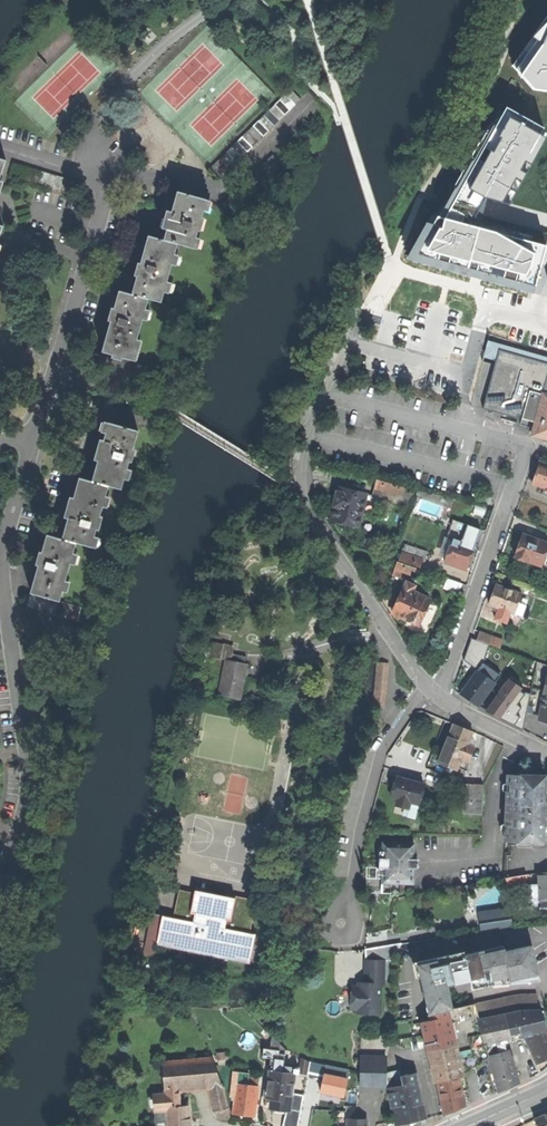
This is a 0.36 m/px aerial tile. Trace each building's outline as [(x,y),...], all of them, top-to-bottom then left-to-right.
[(511,64),(535,89),(546,91),(546,16),(531,37),(511,64)] [(212,168),(222,178),(303,98),(293,89),(212,168)] [(454,202),(475,208),(480,199),(511,209),(530,173),(546,141),(546,137),(508,115),(467,189),(463,185),(454,202)] [(9,161),(0,158),(0,190),(9,161)] [(16,163),(12,177),(69,194),(73,180),(16,163)] [(209,201),(180,193),(174,213),(173,213),(171,219),(168,230),(169,230),(166,241),(180,245),(195,249),(209,201)] [(536,286),(546,246),(502,234),(439,216),(435,226),(439,228),(421,251),(536,286)] [(164,304),(180,245),(166,241),(151,237),(141,270),(134,295),(151,300),(164,304)] [(134,361),(151,300),(134,295),(121,292),(112,324),(104,353),(134,361)] [(489,342),(485,360),(496,361),(484,409),(533,422),(528,437),(546,441),(546,360),(489,342)] [(141,433),(111,424),(103,450),(94,482),(112,487),(124,491),(141,433)] [(539,462),(532,483),(545,488),(546,488),(546,464),(539,462)] [(93,549),(112,487),(94,482),(81,478),(72,509),(63,541),(78,545),(93,549)] [(376,480),(374,487),(402,494),(404,486),(376,480)] [(331,520),(358,526),(366,494),(339,487),(338,494),(336,494),(333,497),(333,499),(332,501),(333,503),(333,507),(334,508),(331,520)] [(444,561),(465,569),(475,542),(479,530),(464,524),(458,541),(452,538),(444,561)] [(540,566),(544,555),(546,556),(546,543),(524,534),(519,546),(515,557),(540,566)] [(61,602),(78,545),(63,541),(48,536),(39,569),(31,594),(61,602)] [(399,560),(420,567),(422,561),(423,561),(427,551),(405,544),(399,560)] [(412,575),(415,567),(397,560),(394,568),(412,575)] [(444,588),(458,593),(461,583),(447,578),(444,588)] [(415,586),(405,582),(402,589),(404,589),(398,602),(393,614),(419,625),(430,600),(412,592),(415,586)] [(506,610),(514,613),(518,602),(521,593),(496,585),(492,596),(489,605),(499,608),(506,610)] [(90,610),(61,602),(31,594),(27,609),(85,625),(90,610)] [(518,602),(514,613),(522,616),(526,605),(518,602)] [(480,632),(477,640),(489,644),(499,648),(502,640),(480,632)] [(45,655),(51,637),(43,634),(37,653),(45,655)] [(463,660),(478,670),(483,663),(489,644),(477,640),(471,638),(463,660)] [(208,656),(222,659),(224,648),(224,645),(203,640),(201,647),(209,649),(208,656)] [(200,654),(208,656),(209,649),(201,647),(200,654)] [(224,648),(222,659),(226,660),(231,661),(232,654),(233,650),(224,648)] [(232,654),(231,661),(245,664),(246,657),(232,654)] [(247,664),(245,664),(231,661),(226,660),(219,694),(240,698),(245,676),(246,668),(247,664)] [(483,663),(478,670),(495,682),(500,675),(483,663)] [(495,682),(478,670),(460,694),(468,700),(479,707),(496,683),(495,682)] [(507,681),(486,711),(497,717),(523,730),(531,693),(521,692),(507,681)] [(456,767),(460,759),(463,760),(468,762),(474,747),(468,744),(470,740),(473,732),(454,724),(439,760),(447,763),(456,767)] [(506,842),(543,844),(544,817),(546,817),(546,809),(546,803),(545,803),(546,777),(509,775),(506,842)] [(415,818),(425,784),(400,777),(397,787),(395,786),(392,797),(397,799),(394,812),(415,818)] [(465,813),(483,814),(484,786),(467,786),(465,813)] [(413,883),(413,868),(413,859),(414,844),(383,843),(383,848),(383,850),(384,850),(384,858),(379,858),(379,867),(384,867),(383,875),(382,878),(382,882),(413,883)] [(538,880),(538,873),(526,875),(528,882),(538,880)] [(538,886),(539,900),(539,905),(546,905),(546,873),(538,873),(538,880),(538,886)] [(507,885),(528,882),(526,875),(506,878),(507,885)] [(530,900),(539,900),(538,886),(529,886),(530,900)] [(256,900),(242,897),(240,906),(233,904),(234,901),(179,890),(173,918),(151,914),(143,954),(156,956),(159,945),(249,964),(256,934),(249,933),(256,900)] [(234,896),(234,901),(233,904),(240,906),(242,897),(234,896)] [(481,931),(512,927),(509,908),(478,913),(481,931)] [(466,955),(471,980),(473,989),(486,986),(485,982),(510,976),(511,980),(539,974),(537,964),(532,945),(505,951),(504,946),(466,955)] [(471,980),(466,955),(465,952),(417,962),(421,977),(430,1014),(448,1011),(453,1009),(448,986),(462,982),(471,980)] [(385,961),(366,961),(366,981),(369,981),(369,984),(360,984),(360,988),(353,988),(353,1010),(359,1010),(359,1013),(381,1014),(381,985),(384,985),(385,969),(385,961)] [(540,980),(539,974),(511,980),(510,976),(485,982),(486,986),(540,980)] [(513,996),(476,1004),(479,1020),(504,1014),(515,1012),(520,1011),(538,1010),(537,995),(520,995),(513,996)] [(453,1009),(448,1011),(461,1066),(469,1063),(471,1068),(482,1065),(480,1061),(489,1058),(488,1056),(479,1020),(476,1004),(453,1009)] [(538,1010),(520,1011),(515,1012),(519,1030),(531,1028),(532,1033),(524,1037),(536,1065),(544,1061),(546,1060),(546,1036),(544,1029),(546,1028),(539,1011),(538,1010)] [(461,1066),(448,1011),(430,1014),(431,1020),(421,1023),(435,1083),(437,1083),(460,1078),(464,1077),(461,1066)] [(519,1035),(519,1030),(515,1012),(504,1014),(510,1036),(519,1035)] [(479,1020),(488,1056),(508,1050),(507,1047),(506,1043),(511,1042),(510,1036),(504,1014),(479,1020)] [(270,1066),(271,1066),(284,1067),(287,1049),(272,1038),(271,1050),(264,1050),(263,1059),(271,1060),(270,1066)] [(508,1050),(488,1056),(489,1058),(498,1092),(509,1087),(519,1083),(511,1056),(510,1056),(508,1050)] [(361,1086),(385,1087),(386,1057),(361,1056),(361,1086)] [(211,1084),(221,1083),(212,1058),(162,1062),(165,1088),(179,1087),(211,1084)] [(299,1073),(307,1076),(310,1062),(302,1058),(299,1073)] [(324,1074),(347,1078),(349,1070),(326,1065),(324,1074)] [(284,1067),(271,1066),(267,1098),(272,1099),(271,1108),(279,1109),(287,1110),(291,1110),(293,1094),(295,1069),(284,1067)] [(247,1118),(254,1119),(258,1089),(256,1088),(257,1080),(248,1079),(249,1075),(234,1073),(230,1098),(234,1098),(232,1116),(247,1118)] [(343,1097),(347,1078),(324,1074),(320,1092),(331,1094),(343,1097)] [(417,1117),(425,1115),(415,1074),(401,1078),(403,1086),(388,1090),(396,1122),(417,1117)] [(466,1106),(460,1078),(437,1083),(444,1116),(459,1109),(466,1106)] [(223,1083),(221,1083),(211,1084),(217,1111),(229,1109),(223,1083)] [(156,1110),(166,1109),(166,1106),(181,1106),(179,1092),(165,1094),(155,1095),(156,1110)] [(287,1110),(283,1125),(299,1125),(304,1096),(293,1094),(291,1110),(287,1110)] [(181,1106),(166,1106),(166,1109),(167,1125),(190,1125),(189,1105),(181,1106)] [(166,1109),(156,1110),(157,1125),(167,1125),(166,1109)] [(534,1119),(538,1125),(546,1125),(546,1113),(534,1119)]
